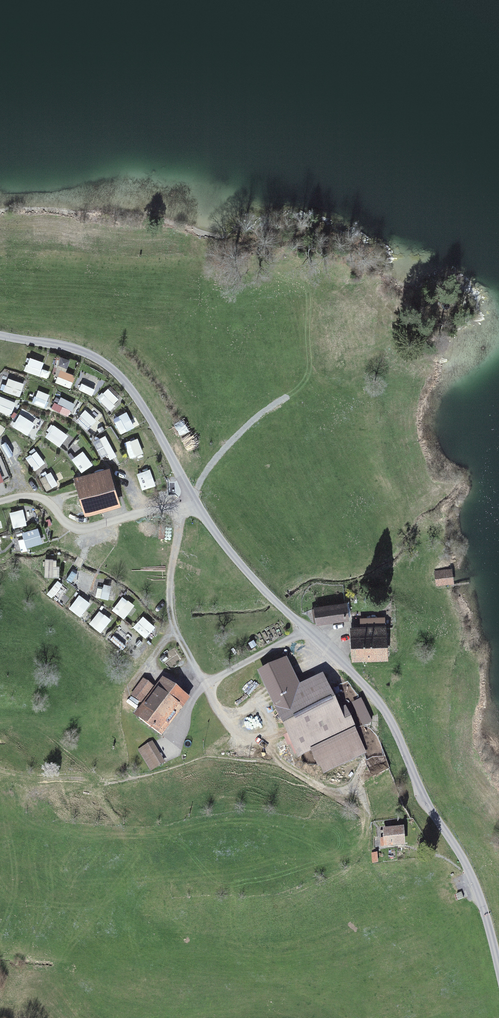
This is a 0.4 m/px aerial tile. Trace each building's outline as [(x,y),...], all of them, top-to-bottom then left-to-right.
[(59,369),(68,369),(69,357),(60,357),(59,369)] [(25,370),(38,376),(43,364),(29,359),(25,370)] [(56,382),(70,388),(75,376),(61,371),(56,382)] [(5,392),(19,396),(23,384),(9,380),(5,392)] [(79,390),(92,396),(95,389),(82,383),(79,390)] [(99,399),(109,409),(118,400),(108,390),(99,399)] [(38,391),(32,404),(44,409),(49,395),(38,391)] [(10,416),(14,404),(1,398),(0,400),(0,412),(10,416)] [(55,410),(68,416),(73,404),(59,399),(55,410)] [(86,413),(76,423),(85,431),(95,421),(86,413)] [(28,435),(34,424),(19,415),(12,427),(28,435)] [(115,421),(122,434),(133,428),(126,415),(115,421)] [(52,425),(45,436),(60,446),(67,434),(52,425)] [(95,444),(101,457),(112,451),(105,438),(95,444)] [(125,445),(131,458),(142,454),(137,440),(125,445)] [(1,446),(8,459),(14,456),(8,443),(1,446)] [(35,450),(25,458),(35,472),(46,463),(35,450)] [(82,451),(71,459),(82,473),(93,465),(82,451)] [(51,471),(39,477),(46,493),(59,487),(51,471)] [(109,472),(75,482),(85,517),(120,508),(109,472)] [(138,476),(143,490),(155,485),(150,472),(138,476)] [(10,514),(13,528),(25,525),(22,511),(10,514)] [(26,547),(41,543),(37,531),(23,535),(26,547)] [(45,561),(45,576),(58,576),(58,562),(45,561)] [(72,569),(64,581),(70,585),(79,573),(72,569)] [(453,570),(436,573),(439,587),(455,584),(453,570)] [(56,583),(47,595),(53,599),(62,588),(56,583)] [(108,601),(110,586),(98,584),(95,599),(108,601)] [(80,617),(89,605),(79,598),(70,609),(80,617)] [(123,618),(132,606),(122,598),(113,610),(123,618)] [(344,603),(317,606),(320,625),(346,621),(344,603)] [(101,632),(110,620),(100,613),(91,624),(101,632)] [(134,628),(146,638),(154,628),(143,618),(134,628)] [(361,630),(350,630),(352,660),(386,658),(384,620),(361,622),(361,630)] [(110,641),(122,651),(126,645),(115,635),(110,641)] [(195,697),(166,676),(139,712),(168,733),(195,697)] [(131,695),(140,702),(152,686),(143,679),(131,695)] [(335,679),(278,704),(300,752),(318,744),(328,766),(375,745),(362,716),(353,720),(335,679)] [(155,748),(140,756),(152,775),(166,766),(155,748)] [(405,836),(383,837),(383,854),(406,853),(405,836)]
